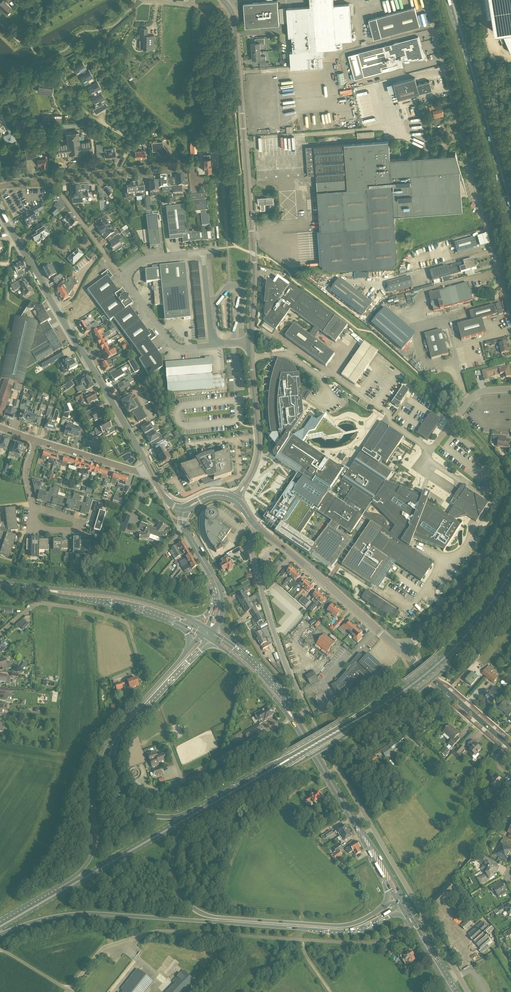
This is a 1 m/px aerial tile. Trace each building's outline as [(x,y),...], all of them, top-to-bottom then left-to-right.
[(12,8),(7,3),(11,0),(0,0),(0,2),(0,7),(7,13),(12,8)] [(333,0),(310,0),(310,6),(293,8),(294,21),(296,51),(315,50),(315,51),(306,51),(307,57),(324,56),(323,49),(337,48),(336,41),(352,40),(349,3),(334,4),(333,0)] [(494,41),(502,40),(510,58),(510,0),(486,0),(494,41)] [(246,27),(279,25),(278,1),(244,3),(246,27)] [(381,36),(420,26),(415,7),(376,17),(381,36)] [(153,49),(153,36),(147,36),(148,29),(140,28),(140,40),(143,40),(143,48),(153,49)] [(404,66),(402,61),(406,60),(421,59),(422,59),(424,58),(424,57),(425,56),(425,55),(422,49),(418,37),(348,55),(355,79),(364,77),(362,67),(376,63),(379,73),(404,66)] [(252,51),(261,51),(260,45),(265,44),(265,38),(255,38),(255,43),(251,43),(252,51)] [(261,51),(252,51),(252,59),(258,59),(258,62),(260,62),(260,66),(269,66),(269,61),(266,62),(266,56),(261,56),(261,51)] [(80,76),(88,71),(86,72),(80,62),(72,67),(77,74),(69,79),(70,82),(78,77),(79,77),(79,76),(80,76)] [(90,85),(97,81),(96,79),(94,80),(88,71),(80,76),(85,85),(89,83),(90,85)] [(343,72),(336,73),(338,84),(345,83),(343,72)] [(15,87),(20,74),(17,73),(14,80),(14,79),(11,86),(15,87)] [(75,79),(79,77),(78,77),(70,82),(73,85),(76,83),(75,81),(75,80),(75,79)] [(417,84),(415,77),(394,83),(398,99),(432,90),(430,81),(417,84)] [(52,93),(53,83),(49,82),(49,80),(43,80),(43,82),(39,81),(37,91),(52,93)] [(93,96),(101,92),(101,91),(103,90),(97,81),(90,85),(89,83),(85,85),(86,87),(87,87),(93,96)] [(104,106),(106,105),(105,102),(107,101),(101,92),(93,96),(91,97),(97,107),(101,105),(103,107),(104,107),(104,106)] [(441,109),(440,105),(429,108),(431,113),(433,112),(434,115),(433,116),(432,117),(432,119),(432,121),(433,122),(435,123),(437,123),(438,123),(439,122),(440,121),(441,119),(440,117),(440,116),(444,115),(442,108),(441,109)] [(17,139),(3,112),(0,114),(9,133),(3,135),(7,144),(17,139)] [(43,115),(43,123),(60,124),(62,122),(62,115),(56,115),(43,115)] [(22,134),(23,121),(15,120),(15,133),(22,134)] [(80,142),(79,132),(67,133),(68,143),(56,145),(57,155),(69,154),(69,155),(81,153),(92,152),(91,141),(80,142)] [(168,152),(163,145),(163,141),(152,142),(153,150),(158,149),(163,156),(168,152)] [(390,159),(389,141),(306,147),(308,175),(316,175),(317,191),(323,270),(393,265),(398,260),(394,216),(462,211),(460,181),(463,180),(460,168),(459,160),(458,160),(455,152),(455,153),(390,159)] [(34,153),(34,146),(25,148),(26,159),(38,158),(38,153),(34,153)] [(112,151),(112,150),(112,148),(104,149),(105,159),(110,158),(110,157),(113,157),(113,161),(117,161),(116,150),(112,151)] [(136,159),(146,158),(145,150),(135,151),(136,159)] [(48,168),(47,163),(49,162),(48,154),(44,155),(44,158),(38,159),(38,160),(36,160),(37,163),(38,163),(38,166),(42,165),(42,168),(48,168)] [(211,170),(210,154),(203,154),(203,159),(202,159),(202,161),(204,161),(204,171),(211,170)] [(274,155),(262,155),(263,166),(277,165),(277,158),(274,158),(274,155)] [(173,187),(182,186),(188,186),(188,182),(185,183),(184,175),(175,176),(175,178),(172,179),(173,187)] [(173,187),(172,179),(167,179),(167,177),(158,178),(159,188),(162,188),(172,187),(173,187)] [(154,183),(152,182),(151,183),(150,184),(149,184),(150,187),(148,187),(148,190),(150,190),(151,197),(159,196),(158,183),(154,183)] [(136,198),(135,185),(134,185),(133,184),(132,185),(131,185),(130,185),(131,188),(127,188),(128,199),(136,198)] [(135,185),(136,198),(141,197),(141,200),(145,199),(145,193),(144,186),(140,187),(140,184),(139,184),(138,184),(136,184),(136,185),(135,185)] [(88,186),(70,188),(72,201),(73,201),(73,205),(83,204),(83,200),(88,200),(88,192),(89,191),(88,186)] [(107,188),(103,190),(109,198),(112,195),(111,187),(107,188)] [(207,200),(206,194),(206,195),(199,196),(199,203),(193,204),(194,206),(193,206),(193,208),(194,208),(194,212),(200,211),(202,226),(210,225),(209,215),(209,216),(206,216),(204,200),(207,199),(207,200)] [(266,210),(265,204),(274,204),(273,197),(258,198),(258,205),(260,204),(261,210),(266,210)] [(55,209),(50,213),(54,218),(59,213),(65,208),(63,205),(57,203),(55,209)] [(27,227),(37,221),(34,215),(44,209),(42,206),(25,216),(26,217),(23,219),(27,227)] [(187,233),(184,206),(166,208),(169,237),(182,236),(183,243),(188,243),(188,242),(190,242),(190,243),(195,242),(200,241),(200,240),(202,240),(202,241),(208,241),(207,231),(208,231),(187,233)] [(67,231),(72,228),(78,223),(72,214),(65,219),(69,223),(64,226),(67,231)] [(100,234),(110,226),(106,220),(108,219),(106,216),(100,220),(100,222),(101,224),(96,227),(99,231),(100,234)] [(42,242),(44,241),(45,239),(48,237),(47,234),(52,231),(47,224),(41,227),(43,230),(36,234),(37,236),(32,239),(35,243),(36,243),(37,244),(38,245),(41,243),(40,242),(42,242)] [(110,226),(100,234),(102,236),(103,236),(106,240),(110,236),(111,238),(113,238),(119,234),(117,231),(115,233),(110,226)] [(60,241),(69,235),(66,230),(57,237),(60,241)] [(148,232),(148,230),(144,231),(144,234),(138,235),(141,241),(142,240),(144,244),(149,243),(150,248),(160,246),(158,231),(148,232)] [(488,233),(479,236),(482,246),(491,243),(488,233)] [(119,250),(122,248),(121,246),(120,245),(123,243),(119,236),(113,240),(116,243),(116,244),(110,248),(113,252),(118,248),(119,250)] [(458,253),(477,248),(474,238),(455,244),(458,253)] [(130,249),(133,253),(138,248),(137,244),(130,249)] [(80,251),(78,249),(67,260),(73,266),(84,256),(82,254),(83,254),(83,253),(83,252),(82,252),(82,251),(81,251),(80,251)] [(90,261),(96,255),(92,250),(85,257),(90,261)] [(456,269),(475,264),(474,259),(463,262),(455,265),(454,265),(456,269)] [(17,274),(26,269),(22,261),(13,266),(17,274)] [(456,269),(457,274),(463,273),(462,272),(466,271),(466,272),(476,269),(475,264),(456,269)] [(57,287),(62,280),(61,280),(63,279),(58,271),(56,273),(51,265),(48,267),(47,265),(43,268),(44,270),(49,279),(52,278),(55,284),(56,284),(57,287)] [(190,319),(185,265),(159,267),(160,269),(145,271),(146,283),(153,282),(155,300),(154,300),(155,306),(163,305),(164,319),(184,317),(184,320),(190,319)] [(457,274),(456,269),(454,265),(448,267),(447,266),(430,271),(432,281),(450,276),(457,274)] [(113,319),(135,348),(140,355),(142,358),(139,360),(148,375),(163,368),(162,357),(160,355),(150,341),(157,337),(152,330),(149,333),(129,307),(133,304),(122,290),(119,292),(109,279),(113,277),(108,271),(105,272),(102,275),(104,278),(87,291),(99,306),(101,309),(109,320),(110,321),(113,319)] [(62,280),(57,287),(55,289),(59,296),(63,302),(70,298),(69,296),(70,296),(71,297),(73,292),(74,293),(78,285),(70,273),(65,277),(65,278),(63,281),(62,280)] [(398,291),(413,287),(410,277),(395,281),(398,291)] [(340,279),(330,292),(362,316),(372,303),(340,279)] [(25,297),(31,293),(27,286),(28,285),(25,280),(22,282),(24,284),(20,286),(24,292),(23,293),(25,297)] [(289,287),(279,280),(274,286),(268,281),(268,284),(267,287),(267,290),(268,290),(267,302),(266,302),(265,315),(267,317),(264,321),(264,322),(265,322),(276,330),(291,310),(336,343),(348,326),(290,285),(289,287)] [(469,288),(468,283),(429,294),(432,304),(431,305),(431,308),(433,308),(434,311),(440,310),(444,309),(443,309),(473,301),(472,296),(477,295),(475,288),(473,288),(471,288),(469,288)] [(17,296),(19,293),(16,291),(14,288),(10,288),(10,293),(17,296)] [(406,298),(399,300),(398,297),(389,299),(391,308),(408,305),(406,298)] [(38,307),(30,303),(26,310),(21,319),(15,318),(1,379),(23,384),(27,369),(37,363),(55,353),(63,348),(56,337),(55,334),(52,330),(52,329),(52,330),(49,325),(47,322),(49,321),(40,306),(38,307)] [(498,315),(503,314),(501,303),(495,305),(496,305),(470,312),(472,322),(459,325),(463,340),(486,334),(482,319),(498,315)] [(396,310),(396,319),(407,319),(407,314),(404,314),(404,310),(396,310)] [(382,311),(372,323),(402,350),(412,338),(382,311)] [(90,326),(87,320),(83,322),(78,325),(84,335),(92,330),(90,326)] [(326,367),(335,354),(294,325),(285,337),(326,367)] [(104,334),(100,328),(93,332),(96,338),(104,334)] [(99,346),(106,342),(109,340),(107,338),(110,336),(111,335),(116,331),(114,328),(111,330),(104,334),(96,338),(98,341),(97,341),(99,346)] [(432,359),(448,355),(442,330),(425,335),(432,359)] [(509,352),(506,343),(508,342),(507,337),(494,340),(495,344),(499,343),(500,344),(499,344),(501,354),(509,352)] [(109,350),(109,349),(107,346),(108,346),(106,342),(99,346),(102,351),(103,350),(104,352),(109,350)] [(366,343),(344,376),(358,385),(379,353),(380,352),(366,343)] [(109,350),(104,352),(108,359),(117,354),(113,347),(109,349),(109,350)] [(139,370),(133,359),(128,362),(135,373),(139,370)] [(279,462),(279,463),(280,464),(283,460),(301,472),(300,474),(299,473),(297,475),(266,521),(265,521),(270,525),(278,530),(276,532),(275,532),(310,556),(313,551),(315,552),(332,564),(335,560),(349,540),(336,531),(340,526),(351,534),(363,516),(371,522),(360,538),(354,548),(342,566),(371,585),(372,586),(373,584),(377,587),(394,562),(396,564),(421,582),(433,564),(412,550),(412,549),(413,549),(405,544),(409,538),(410,536),(444,550),(443,552),(444,552),(463,523),(461,525),(452,519),(467,516),(471,518),(476,522),(489,504),(486,502),(469,491),(466,489),(464,492),(459,499),(454,496),(449,504),(454,507),(448,516),(428,502),(422,499),(423,496),(386,482),(392,473),(378,464),(381,460),(386,464),(404,438),(390,428),(389,430),(380,424),(362,450),(364,451),(362,453),(361,453),(349,470),(345,467),(343,470),(342,470),(342,469),(303,443),(306,438),(310,440),(322,438),(327,436),(327,437),(342,434),(328,424),(329,422),(324,419),(327,415),(317,421),(312,418),(304,430),(294,437),(293,437),(290,435),(304,415),(302,398),(305,400),(309,394),(301,388),(299,374),(297,374),(296,371),(295,367),(292,364),(289,362),(286,360),(282,359),(278,359),(275,369),(272,378),(270,388),(269,397),(269,407),(269,417),(270,426),(272,435),(272,436),(277,435),(280,444),(278,448),(275,452),(273,454),(278,457),(280,458),(280,459),(277,461),(279,462)] [(70,362),(69,360),(61,364),(63,368),(65,366),(69,372),(71,373),(73,372),(73,370),(77,367),(78,366),(76,363),(75,363),(73,360),(70,362)] [(105,371),(110,369),(108,366),(112,364),(109,360),(102,365),(105,371)] [(168,393),(213,389),(211,360),(165,363),(168,393)] [(494,367),(495,368),(497,376),(500,375),(502,375),(502,376),(503,378),(506,378),(510,377),(510,375),(509,367),(506,368),(505,364),(494,367)] [(484,378),(488,376),(488,375),(493,374),(492,369),(482,371),(484,378)] [(120,382),(131,376),(127,370),(122,373),(121,370),(111,376),(114,382),(119,379),(120,382)] [(87,390),(94,387),(87,375),(77,381),(80,386),(79,387),(82,392),(87,390)] [(131,376),(120,382),(122,384),(117,387),(121,393),(131,387),(129,384),(134,381),(131,376)] [(70,381),(63,386),(67,391),(74,386),(70,381)] [(6,405),(13,386),(3,383),(0,393),(0,415),(3,416),(6,405)] [(403,386),(394,400),(401,404),(410,390),(403,386)] [(98,402),(93,393),(89,395),(88,394),(84,397),(83,397),(81,393),(74,397),(76,402),(79,400),(81,404),(85,402),(86,405),(88,404),(89,405),(93,402),(94,405),(98,402)] [(145,414),(142,410),(136,399),(134,395),(127,399),(122,402),(128,413),(132,411),(138,423),(147,418),(145,414)] [(25,421),(29,408),(28,408),(29,407),(25,406),(27,400),(22,398),(20,409),(23,410),(22,412),(19,419),(20,420),(20,421),(23,422),(24,421),(25,421)] [(360,399),(358,402),(366,408),(369,405),(360,399)] [(13,420),(15,414),(16,410),(9,407),(10,404),(7,403),(5,411),(6,411),(4,417),(13,420)] [(97,411),(95,408),(85,414),(90,421),(94,419),(95,422),(106,415),(102,408),(97,411)] [(53,419),(50,430),(53,431),(53,430),(59,432),(60,429),(56,428),(57,424),(56,424),(59,414),(58,411),(56,410),(53,419)] [(34,424),(38,412),(36,411),(34,416),(32,415),(29,423),(34,424)] [(443,420),(434,414),(420,433),(429,439),(443,420)] [(53,419),(48,418),(45,428),(47,428),(47,429),(50,430),(53,419)] [(73,427),(74,424),(68,422),(65,421),(63,426),(67,427),(65,433),(68,434),(67,436),(70,437),(73,427)] [(150,423),(141,428),(142,429),(141,431),(143,431),(145,434),(148,432),(149,432),(151,435),(155,433),(159,430),(156,425),(152,427),(150,423)] [(111,428),(108,424),(104,427),(103,424),(99,427),(100,429),(99,430),(97,429),(95,430),(94,432),(89,435),(92,440),(103,434),(104,436),(100,438),(102,442),(106,439),(105,438),(113,433),(115,432),(113,428),(111,429),(110,428),(111,428)] [(73,427),(70,437),(72,437),(73,436),(75,437),(77,431),(81,432),(82,426),(79,425),(78,428),(73,427)] [(150,436),(147,438),(147,439),(147,440),(149,441),(150,444),(155,441),(157,444),(164,441),(171,439),(167,433),(161,436),(160,434),(157,436),(155,433),(151,435),(150,436)] [(493,438),(493,439),(498,440),(497,447),(509,448),(510,441),(510,440),(506,440),(503,440),(503,436),(500,436),(494,435),(493,438)] [(1,439),(0,443),(0,451),(0,450),(6,451),(9,441),(1,439)] [(159,457),(172,450),(174,449),(172,447),(171,448),(171,447),(167,450),(167,451),(166,452),(163,447),(166,446),(164,442),(156,447),(157,450),(156,451),(156,452),(155,452),(157,455),(158,455),(159,457)] [(25,448),(18,446),(16,452),(13,451),(10,458),(16,460),(17,457),(22,458),(25,448)] [(172,450),(159,457),(161,460),(160,461),(161,464),(162,463),(163,463),(170,459),(167,454),(168,454),(170,455),(174,452),(172,450)] [(49,458),(51,453),(44,451),(41,459),(46,461),(47,458),(49,458)] [(197,462),(180,468),(182,471),(185,476),(190,484),(200,480),(203,479),(205,482),(213,480),(213,482),(220,479),(231,476),(231,474),(232,473),(232,465),(230,466),(230,459),(229,452),(214,457),(212,458),(212,457),(207,457),(203,459),(198,461),(197,462)] [(49,458),(48,463),(55,466),(57,461),(58,456),(51,453),(49,458)] [(179,462),(187,457),(186,453),(177,458),(179,462)] [(70,465),(71,460),(64,458),(62,462),(61,466),(66,467),(67,464),(69,465),(70,465)] [(76,468),(79,461),(74,459),(73,461),(71,460),(70,465),(69,465),(69,466),(76,468)] [(22,460),(14,460),(14,475),(21,475),(22,460)] [(84,469),(86,465),(83,464),(84,463),(79,461),(76,468),(80,469),(79,473),(83,474),(84,469)] [(92,473),(94,466),(89,464),(88,465),(86,465),(84,469),(88,471),(87,472),(92,473)] [(99,474),(101,469),(99,468),(99,467),(94,466),(92,473),(96,474),(96,473),(99,474)] [(101,469),(99,474),(102,475),(101,478),(105,480),(108,471),(107,470),(106,470),(105,470),(101,469)] [(119,481),(121,476),(117,474),(116,473),(115,473),(114,473),(111,484),(115,485),(117,480),(119,481)] [(119,481),(118,484),(125,486),(128,478),(127,477),(126,476),(125,477),(121,476),(119,481)] [(52,493),(49,492),(49,493),(40,490),(42,483),(32,480),(35,495),(39,496),(38,500),(42,501),(43,500),(49,502),(52,493)] [(62,506),(65,498),(58,495),(60,489),(54,487),(52,493),(49,502),(52,503),(52,504),(57,505),(57,504),(62,506)] [(78,502),(80,496),(74,494),(72,500),(65,498),(62,506),(68,508),(68,509),(72,510),(73,509),(75,510),(78,502)] [(78,502),(75,510),(79,511),(81,511),(81,513),(85,514),(86,513),(89,514),(93,500),(87,498),(85,504),(78,502)] [(101,528),(106,514),(101,512),(103,504),(96,502),(93,511),(96,512),(94,518),(95,519),(92,527),(91,527),(89,534),(94,535),(96,526),(101,528)] [(4,523),(0,522),(0,538),(5,540),(0,553),(0,555),(9,558),(17,536),(14,535),(13,532),(18,531),(15,508),(5,509),(7,524),(4,523)] [(204,524),(204,527),(205,531),(205,534),(207,537),(208,540),(210,543),(211,546),(214,548),(216,553),(223,549),(220,545),(225,538),(231,531),(216,520),(216,519),(217,518),(217,517),(217,516),(216,515),(216,514),(215,513),(214,512),(213,512),(212,512),(211,512),(210,512),(209,512),(208,513),(207,513),(207,514),(207,515),(206,515),(206,516),(205,518),(205,521),(204,524)] [(156,530),(147,527),(148,525),(141,523),(139,528),(145,531),(145,533),(139,534),(139,540),(149,539),(150,535),(165,540),(167,534),(163,532),(166,528),(160,523),(156,530)] [(80,542),(80,538),(73,538),(73,542),(72,542),(72,541),(72,548),(73,548),(73,555),(76,555),(76,553),(88,554),(88,548),(90,548),(90,541),(85,541),(85,542),(80,542)] [(38,540),(38,539),(32,539),(32,540),(27,540),(26,550),(31,550),(31,554),(38,554),(38,550),(49,551),(49,546),(48,546),(48,540),(38,540)] [(68,549),(68,541),(61,541),(61,540),(53,540),(53,550),(61,551),(61,549),(68,549)] [(172,556),(187,547),(183,541),(177,545),(171,548),(172,550),(169,551),(172,556)] [(17,563),(23,544),(20,543),(14,562),(17,563)] [(185,557),(191,554),(187,547),(172,556),(174,560),(183,554),(185,557)] [(182,567),(194,560),(191,554),(185,557),(186,558),(179,562),(182,567)] [(229,563),(227,559),(229,558),(227,555),(220,559),(222,561),(221,561),(223,565),(220,566),(221,568),(220,569),(221,571),(223,571),(227,569),(228,572),(233,569),(231,567),(234,565),(231,561),(229,563)] [(194,560),(182,567),(184,572),(191,568),(192,569),(198,566),(194,560)] [(291,577),(296,572),(291,568),(286,573),(291,577)] [(288,582),(289,583),(293,579),(296,581),(300,576),(296,572),(291,577),(289,579),(288,578),(286,580),(288,582)] [(187,586),(191,584),(189,580),(190,580),(187,576),(182,579),(187,586)] [(176,581),(171,577),(166,583),(173,585),(176,581)] [(304,589),(309,584),(304,579),(299,585),(301,586),(299,588),(301,590),(302,591),(304,589)] [(309,584),(304,589),(309,593),(313,588),(309,584)] [(317,601),(322,596),(317,591),(313,597),(314,598),(312,601),(315,603),(317,601)] [(400,612),(368,591),(363,598),(395,620),(400,612)] [(241,603),(249,599),(245,592),(238,597),(241,603)] [(299,602),(302,604),(307,599),(304,596),(299,602)] [(317,601),(315,603),(308,610),(311,613),(317,607),(319,608),(321,608),(322,609),(326,605),(324,603),(327,600),(322,596),(317,601)] [(249,599),(241,603),(247,613),(250,611),(253,616),(259,613),(255,607),(254,608),(249,599)] [(335,618),(341,613),(333,605),(327,611),(335,618)] [(313,624),(316,618),(311,615),(308,621),(313,624)] [(334,632),(341,624),(337,621),(335,623),(336,624),(333,627),(332,625),(329,628),(334,632)] [(350,634),(356,627),(350,622),(348,624),(345,622),(340,627),(345,632),(346,630),(350,634)] [(261,646),(262,646),(263,649),(273,644),(267,627),(261,631),(261,632),(255,635),(254,636),(256,639),(257,639),(261,646)] [(356,627),(350,634),(354,637),(353,639),(358,643),(362,638),(360,636),(362,632),(356,627)] [(328,653),(335,643),(324,634),(316,644),(328,653)] [(352,666),(337,682),(332,685),(338,696),(346,691),(349,688),(352,691),(366,683),(374,678),(384,668),(368,653),(364,657),(360,653),(350,664),(352,666)] [(5,660),(0,661),(0,668),(4,667),(5,670),(12,668),(10,662),(6,663),(5,660)] [(487,678),(494,671),(492,669),(493,669),(492,667),(491,668),(488,666),(482,673),(487,678)] [(311,685),(319,680),(313,671),(305,676),(311,685)] [(494,671),(487,678),(493,683),(498,678),(497,678),(499,675),(494,671)] [(471,686),(478,677),(473,672),(465,681),(471,686)] [(10,677),(0,675),(0,682),(4,682),(3,684),(9,685),(10,677)] [(138,686),(136,678),(115,685),(117,692),(123,690),(122,686),(125,685),(126,687),(129,685),(130,688),(138,686)] [(13,690),(9,689),(3,689),(3,692),(0,692),(0,700),(4,700),(6,701),(8,698),(9,697),(9,696),(12,696),(13,690)] [(491,703),(496,698),(487,690),(482,696),(491,703)] [(505,701),(499,708),(509,716),(510,714),(510,707),(505,701)] [(266,712),(265,709),(255,714),(260,723),(272,717),(272,716),(274,715),(271,710),(266,712)] [(247,738),(263,729),(260,724),(243,733),(247,738)] [(455,731),(449,726),(443,732),(452,739),(448,744),(452,748),(456,743),(453,740),(459,733),(455,730),(455,731)] [(475,760),(480,754),(478,752),(481,749),(475,744),(476,743),(473,740),(468,746),(471,748),(468,751),(470,753),(469,755),(475,760)] [(458,759),(462,755),(461,753),(465,749),(461,745),(453,754),(458,759)] [(156,757),(157,756),(155,751),(148,753),(151,763),(157,761),(156,757)] [(157,761),(151,763),(152,768),(159,765),(158,763),(165,761),(163,754),(157,756),(156,757),(157,761)] [(496,790),(503,782),(498,777),(493,782),(491,780),(488,784),(496,790)] [(145,792),(134,782),(132,784),(144,794),(145,792)] [(323,798),(319,792),(314,795),(314,794),(310,796),(311,797),(306,799),(308,802),(312,799),(314,803),(315,803),(317,804),(319,803),(319,801),(323,798)] [(497,803),(502,798),(496,792),(491,798),(497,803)] [(342,835),(348,831),(345,826),(335,832),(336,834),(338,833),(340,837),(342,835)] [(327,838),(334,834),(332,830),(325,834),(327,838)] [(342,835),(340,837),(342,840),(340,841),(342,843),(345,841),(352,837),(348,831),(342,835)] [(504,838),(503,841),(502,840),(500,843),(501,843),(495,854),(507,860),(510,852),(510,842),(504,838)] [(362,852),(359,848),(360,847),(357,841),(350,845),(350,846),(346,849),(349,854),(353,851),(355,856),(362,852)] [(336,852),(343,848),(340,844),(334,849),(333,850),(334,853),(336,852)] [(339,851),(333,855),(336,859),(342,855),(339,851)] [(476,856),(473,857),(469,861),(470,864),(478,862),(481,864),(484,859),(476,855),(476,856)] [(497,866),(489,861),(487,864),(485,863),(482,869),(486,872),(486,873),(481,877),(482,878),(479,880),(481,884),(490,879),(495,876),(497,875),(495,872),(497,871),(495,869),(497,866)] [(507,892),(502,884),(500,881),(490,887),(493,892),(495,891),(499,897),(502,895),(503,896),(504,896),(506,895),(506,894),(506,893),(507,892)] [(433,915),(442,905),(456,891),(449,883),(442,891),(427,908),(433,915)] [(464,926),(468,930),(474,924),(470,920),(464,926)] [(483,922),(482,921),(468,934),(469,935),(469,936),(474,942),(481,949),(479,951),(481,953),(483,951),(492,943),(489,939),(490,938),(488,936),(494,929),(491,926),(489,928),(484,922),(483,922)] [(406,966),(416,960),(413,956),(414,956),(412,952),(404,956),(405,959),(403,960),(406,966)] [(153,982),(137,969),(119,991),(145,991),(153,982)] [(183,970),(173,981),(168,977),(160,986),(164,990),(162,991),(186,991),(196,982),(183,970)]
